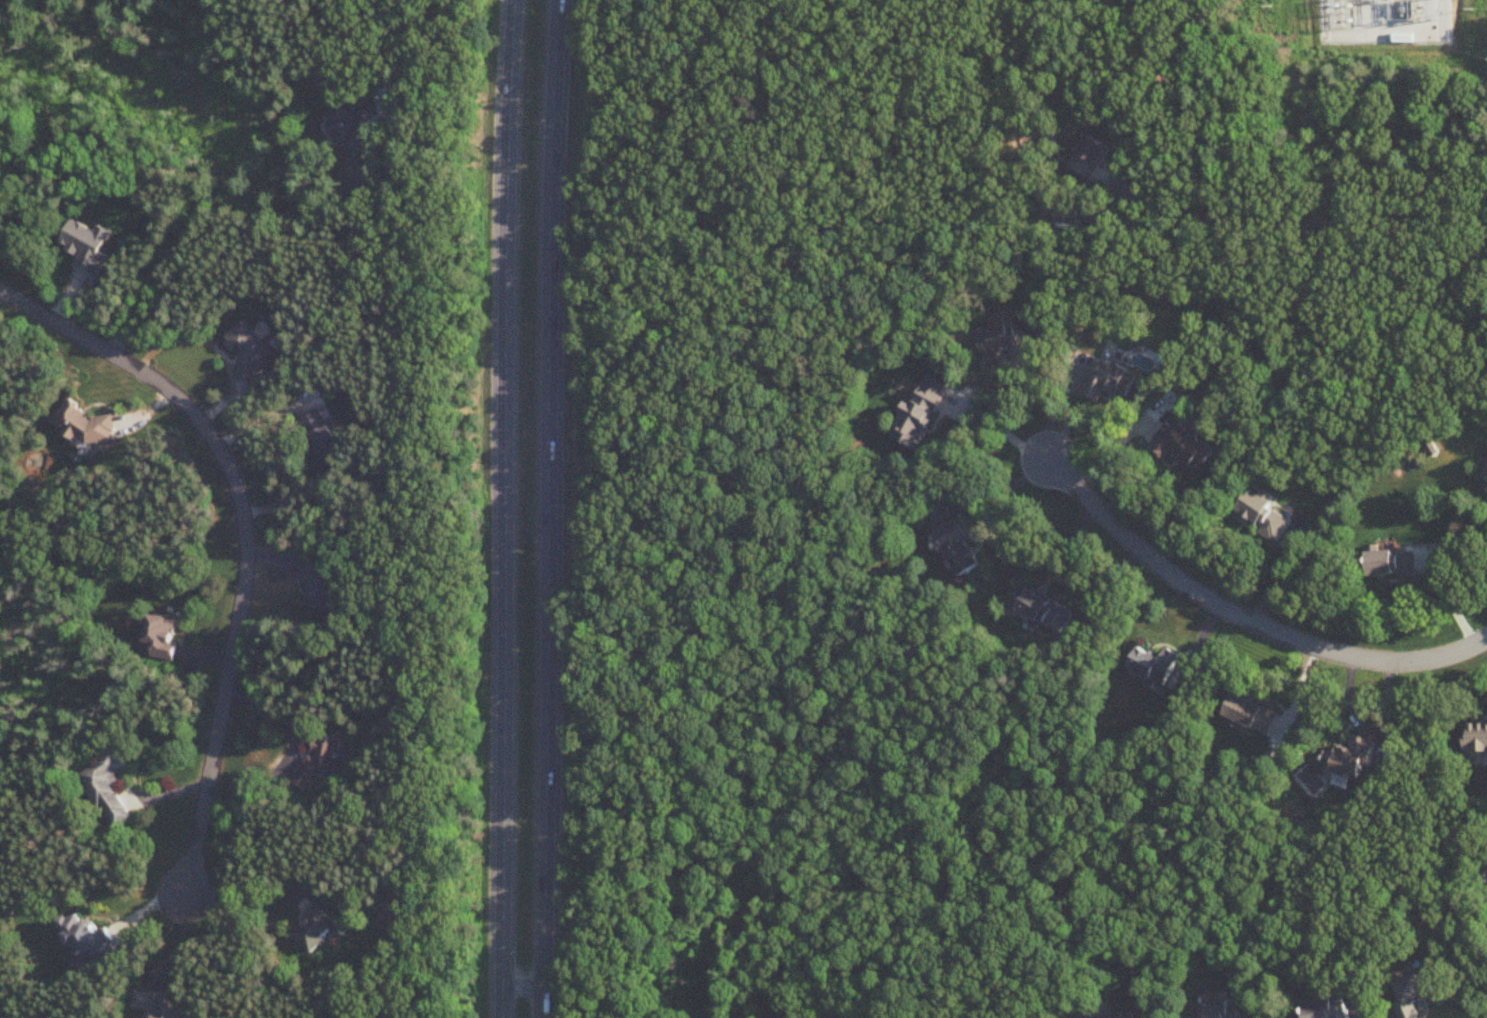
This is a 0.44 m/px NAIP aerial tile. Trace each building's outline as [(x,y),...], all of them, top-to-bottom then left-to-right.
[(1393,44),(1414,44),(1414,34),(1393,34),(1393,44)] [(1075,158),(1080,162),(1076,169),(1093,179),(1111,147),(1089,134),(1075,158)] [(977,331),(985,361),(1024,350),(1016,320),(977,331)] [(275,357),(246,323),(225,341),(240,358),(237,361),(243,368),(237,373),(244,382),(275,357)] [(1106,393),(1124,401),(1136,373),(1102,359),(1086,396),(1101,403),(1106,393)] [(891,441),(922,452),(947,385),(926,377),(915,406),(906,403),(891,441)] [(116,441),(114,417),(86,420),(85,404),(60,406),(62,429),(68,428),(69,446),(116,441)] [(343,449),(319,410),(298,423),(322,461),(343,449)] [(1182,426),(1176,432),(1169,425),(1153,442),(1192,477),(1214,454),(1182,426)] [(1236,517),(1278,542),(1292,518),(1251,493),(1236,517)] [(965,578),(985,565),(961,531),(942,545),(965,578)] [(1371,579),(1418,577),(1417,550),(1370,552),(1371,579)] [(301,586),(308,587),(306,609),(334,611),(337,577),(322,576),(323,562),(303,560),(301,586)] [(1076,611),(1022,586),(1011,611),(1064,636),(1076,611)] [(141,645),(152,647),(150,657),(168,661),(177,622),(147,616),(141,645)] [(1166,691),(1186,660),(1169,649),(1162,660),(1142,648),(1130,668),(1166,691)] [(1282,716),(1238,694),(1227,717),(1271,738),(1282,716)] [(1486,756),(1486,726),(1470,726),(1469,755),(1486,756)] [(1340,747),(1333,787),(1347,789),(1349,778),(1365,780),(1372,740),(1354,737),(1352,749),(1340,747)] [(113,829),(131,817),(112,788),(119,783),(115,776),(126,769),(113,749),(91,763),(94,767),(82,775),(91,789),(88,790),(113,829)] [(338,928),(318,908),(292,934),(312,955),(338,928)] [(83,960),(104,944),(77,909),(56,925),(83,960)] [(1420,1017),(1416,1005),(1437,998),(1429,974),(1396,985),(1403,1004),(1396,1007),(1400,1017),(1418,1017),(1420,1017)] [(194,1005),(136,995),(134,1010),(149,1012),(148,1017),(192,1017),(194,1005)] [(1339,1015),(1336,1000),(1303,1007),(1306,1017),(1352,1017),(1351,1013),(1339,1015)] [(1200,1004),(1200,1017),(1241,1017),(1241,1003),(1200,1004)]
